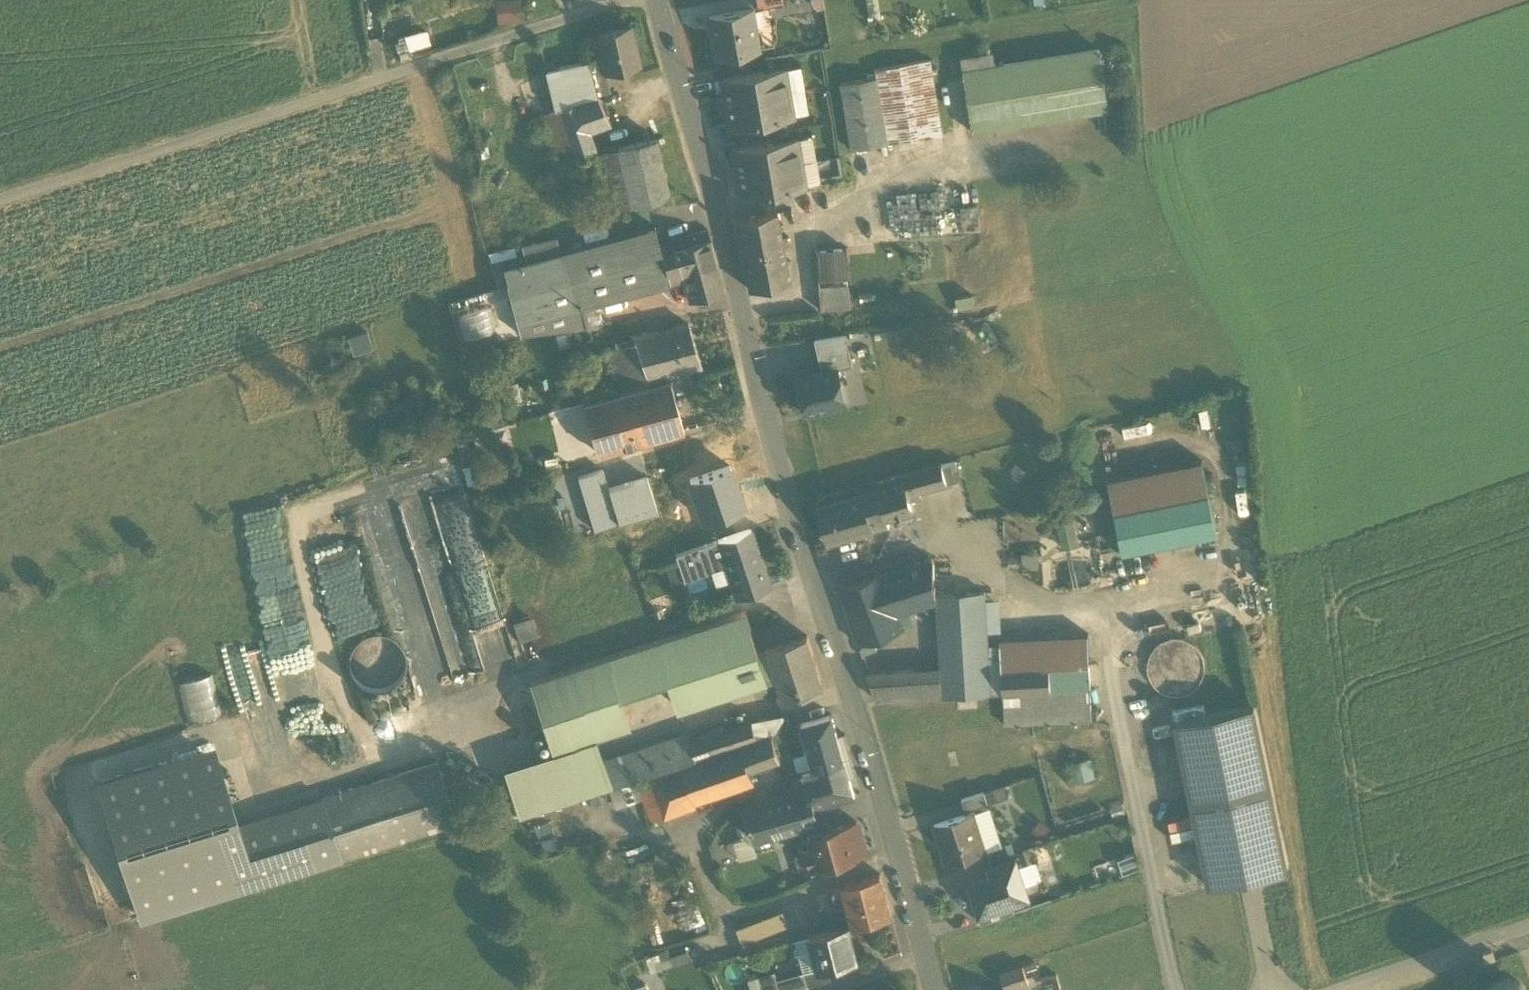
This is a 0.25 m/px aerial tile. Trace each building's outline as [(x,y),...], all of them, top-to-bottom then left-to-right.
[(496,22),(520,21),(519,0),(496,0),(495,0),(496,22)] [(760,7),(751,9),(758,48),(767,47),(760,7)] [(715,56),(758,48),(751,9),(708,17),(708,19),(710,18),(713,33),(711,33),(715,56)] [(605,70),(606,72),(639,64),(630,26),(597,34),(602,57),(605,70)] [(406,41),(409,51),(431,44),(426,28),(404,35),(406,41)] [(409,51),(406,41),(384,48),(387,66),(411,59),(409,51)] [(961,71),(971,131),(1109,109),(1099,49),(996,65),(961,71)] [(958,56),(961,71),(996,65),(993,50),(958,56)] [(546,74),(559,108),(578,161),(594,155),(594,154),(586,131),(608,123),(610,127),(611,127),(596,95),(606,93),(601,73),(601,71),(605,70),(602,57),(587,61),(546,74)] [(873,69),(875,77),(886,143),(941,135),(928,59),(873,69)] [(800,66),(784,69),(791,115),(808,112),(800,66)] [(726,109),(728,126),(791,115),(784,69),(721,79),(723,96),(719,97),(721,110),(726,109)] [(850,149),(886,143),(875,77),(839,82),(850,149)] [(559,168),(578,161),(559,108),(541,115),(559,168)] [(812,136),(796,139),(803,185),(819,182),(812,136)] [(617,148),(631,206),(670,197),(656,138),(617,148)] [(737,179),(740,196),(803,185),(796,139),(732,149),(735,166),(731,167),(733,180),(737,179)] [(617,148),(594,154),(594,155),(606,212),(631,206),(617,148)] [(735,220),(749,290),(790,282),(776,212),(735,220)] [(560,252),(540,257),(545,276),(565,271),(575,308),(583,306),(590,304),(669,282),(658,243),(659,243),(654,227),(560,252)] [(658,243),(669,282),(683,279),(674,249),(709,239),(709,238),(707,229),(659,243),(658,243)] [(521,245),(526,261),(540,257),(560,252),(556,237),(521,245)] [(689,301),(689,302),(724,291),(710,238),(709,238),(709,239),(674,249),(683,279),(690,300),(689,301)] [(815,250),(817,281),(847,279),(845,248),(815,250)] [(588,327),(583,306),(575,308),(565,271),(545,276),(540,257),(526,261),(504,267),(508,282),(507,283),(520,335),(588,327)] [(818,287),(820,310),(849,309),(847,285),(818,287)] [(583,306),(588,327),(596,325),(590,304),(583,306)] [(464,335),(495,327),(489,306),(458,314),(464,335)] [(661,330),(674,375),(701,366),(688,325),(661,330)] [(633,335),(634,339),(635,343),(649,382),(650,382),(674,375),(661,330),(633,335)] [(813,339),(820,372),(837,368),(837,369),(853,366),(845,334),(813,339)] [(649,382),(635,343),(632,343),(608,350),(622,392),(650,384),(650,382),(649,382)] [(797,384),(804,414),(846,404),(837,369),(837,368),(820,372),(810,374),(812,380),(797,384)] [(795,378),(797,384),(812,380),(810,374),(795,378)] [(594,447),(596,453),(682,428),(668,379),(650,384),(622,392),(619,393),(582,403),(594,447)] [(1108,480),(1115,513),(1209,494),(1202,460),(1108,480)] [(941,465),(946,483),(959,480),(954,462),(941,465)] [(1014,473),(1012,476),(1019,481),(1027,470),(1015,462),(1010,470),(1014,473)] [(941,465),(901,476),(906,493),(946,483),(941,465)] [(743,506),(740,496),(729,466),(689,480),(703,520),(722,514),(743,506)] [(582,477),(590,504),(615,496),(612,489),(606,469),(582,477)] [(911,511),(906,493),(901,476),(875,483),(877,489),(882,505),(886,519),(911,511)] [(647,478),(612,489),(615,496),(623,523),(657,512),(647,478)] [(866,509),(882,505),(877,489),(817,507),(828,545),(873,531),(866,509)] [(1217,533),(1209,494),(1115,513),(1118,532),(1122,547),(1123,552),(1217,533)] [(623,523),(615,496),(590,504),(598,530),(623,523)] [(743,506),(722,514),(730,537),(752,529),(741,496),(740,496),(743,506)] [(866,509),(873,531),(888,526),(886,519),(882,505),(866,509)] [(1056,524),(1060,548),(1078,544),(1073,521),(1056,524)] [(730,537),(721,540),(728,561),(734,579),(740,597),(770,586),(752,529),(730,537)] [(1110,550),(1122,547),(1118,532),(1107,534),(1110,550)] [(709,568),(728,561),(721,540),(676,555),(678,563),(682,576),(709,568)] [(1022,552),(1022,569),(1039,569),(1039,552),(1022,552)] [(929,558),(879,575),(891,612),(897,610),(899,614),(935,602),(935,584),(934,584),(933,562),(933,560),(930,558),(929,558)] [(728,561),(709,568),(715,586),(734,579),(728,561)] [(682,576),(678,563),(665,567),(671,585),(684,580),(682,576)] [(904,629),(899,614),(897,610),(891,612),(879,575),(839,588),(859,645),(904,629)] [(936,610),(942,697),(991,694),(988,645),(987,632),(985,600),(985,591),(935,595),(936,610)] [(999,599),(985,600),(987,632),(1001,631),(999,599)] [(531,681),(553,749),(600,734),(633,723),(626,695),(673,679),(683,709),(770,681),(760,650),(748,611),(531,681)] [(776,680),(782,700),(823,687),(807,635),(760,650),(770,681),(776,680)] [(1188,692),(1198,684),(1203,673),(1203,660),(1198,649),(1188,641),(1175,638),(1163,641),(1153,649),(1148,661),(1148,673),(1153,685),(1163,692),(1176,695),(1188,692)] [(363,693),(377,696),(390,693),(401,683),(405,670),(403,657),(395,645),(383,639),(369,640),(357,646),(349,658),(348,672),(353,685),(363,693)] [(1048,642),(1049,667),(1089,665),(1088,640),(1048,642)] [(1049,667),(1048,642),(1000,644),(1001,669),(1049,667)] [(991,694),(1002,693),(1001,669),(1000,644),(988,645),(991,694)] [(1050,690),(1090,689),(1089,665),(1049,667),(1050,690)] [(1001,669),(1002,693),(1050,690),(1049,667),(1001,669)] [(868,674),(876,699),(936,696),(934,670),(868,674)] [(217,674),(182,678),(186,719),(221,715),(217,674)] [(1090,689),(1050,690),(1002,693),(1004,725),(1092,721),(1090,689)] [(1175,721),(1209,886),(1287,870),(1254,706),(1175,721)] [(784,715),(752,721),(757,737),(775,732),(784,718),(784,715)] [(837,736),(831,715),(800,724),(808,752),(813,768),(843,759),(837,736)] [(752,721),(721,731),(727,747),(757,737),(752,721)] [(677,735),(607,757),(614,785),(727,748),(727,747),(721,731),(720,727),(690,736),(689,733),(678,736),(677,735)] [(758,739),(741,745),(748,769),(779,760),(772,733),(758,738),(758,739)] [(607,757),(600,734),(553,749),(503,765),(508,780),(518,816),(614,785),(607,757)] [(844,734),(837,736),(843,759),(851,757),(844,734)] [(98,781),(104,799),(219,763),(213,745),(98,781)] [(752,782),(748,769),(741,745),(727,749),(681,766),(682,767),(695,802),(752,782)] [(803,769),(803,771),(813,768),(808,752),(792,756),(797,771),(803,769)] [(1090,756),(1070,761),(1075,779),(1095,774),(1090,756)] [(857,776),(851,757),(843,759),(849,778),(857,776)] [(803,771),(809,791),(814,809),(854,797),(849,778),(843,759),(813,768),(803,771)] [(322,802),(340,860),(456,822),(436,761),(320,798),(322,802)] [(256,886),(340,860),(322,802),(239,828),(219,763),(104,799),(140,918),(142,917),(255,882),(256,886)] [(696,805),(695,802),(682,767),(640,781),(646,799),(655,820),(696,805)] [(612,786),(619,808),(646,799),(640,781),(638,778),(612,786)] [(800,813),(814,809),(809,791),(745,810),(752,835),(753,839),(773,833),(775,837),(788,833),(786,829),(804,824),(800,813)] [(961,799),(964,810),(987,802),(983,792),(961,799)] [(989,805),(972,811),(985,848),(985,850),(1003,843),(989,805)] [(935,824),(948,861),(985,848),(972,811),(935,824)] [(1040,819),(1031,829),(1044,841),(1053,830),(1040,819)] [(550,820),(534,825),(539,840),(555,835),(550,820)] [(856,821),(823,831),(826,841),(811,847),(804,849),(810,868),(855,855),(854,853),(866,850),(861,830),(859,831),(856,821)] [(807,836),(811,847),(826,841),(823,831),(807,836)] [(753,839),(752,835),(733,840),(739,859),(758,853),(753,839)] [(1124,874),(1139,869),(1135,852),(1118,858),(1124,874)] [(980,909),(980,910),(1011,900),(1028,894),(1025,884),(1018,865),(1015,856),(991,864),(994,873),(971,881),(980,909)] [(1018,865),(1025,884),(1042,878),(1036,859),(1018,865)] [(844,884),(854,924),(891,914),(880,874),(844,883),(844,884)] [(820,892),(826,909),(828,916),(832,928),(848,924),(848,925),(854,924),(844,884),(820,892)] [(976,910),(980,923),(1015,911),(1011,900),(980,910),(980,909),(976,910)] [(821,919),(828,916),(826,909),(819,911),(821,919)] [(736,927),(742,943),(788,925),(782,910),(736,927)] [(832,928),(809,934),(819,969),(825,967),(857,958),(848,925),(848,924),(832,928)] [(804,972),(819,969),(809,934),(795,938),(797,945),(795,948),(796,954),(800,956),(804,972)] [(1000,974),(1005,989),(1029,982),(1023,966),(1000,974)] [(819,969),(804,972),(808,985),(829,980),(825,967),(819,969)] [(762,989),(779,989),(776,979),(777,979),(775,971),(756,976),(762,989)] [(808,985),(804,972),(777,979),(776,979),(779,989),(791,989),(808,985)] [(756,976),(748,979),(752,989),(762,989),(756,976)] [(1520,982),(1503,978),(1489,986),(1488,989),(1524,989),(1520,982)]
